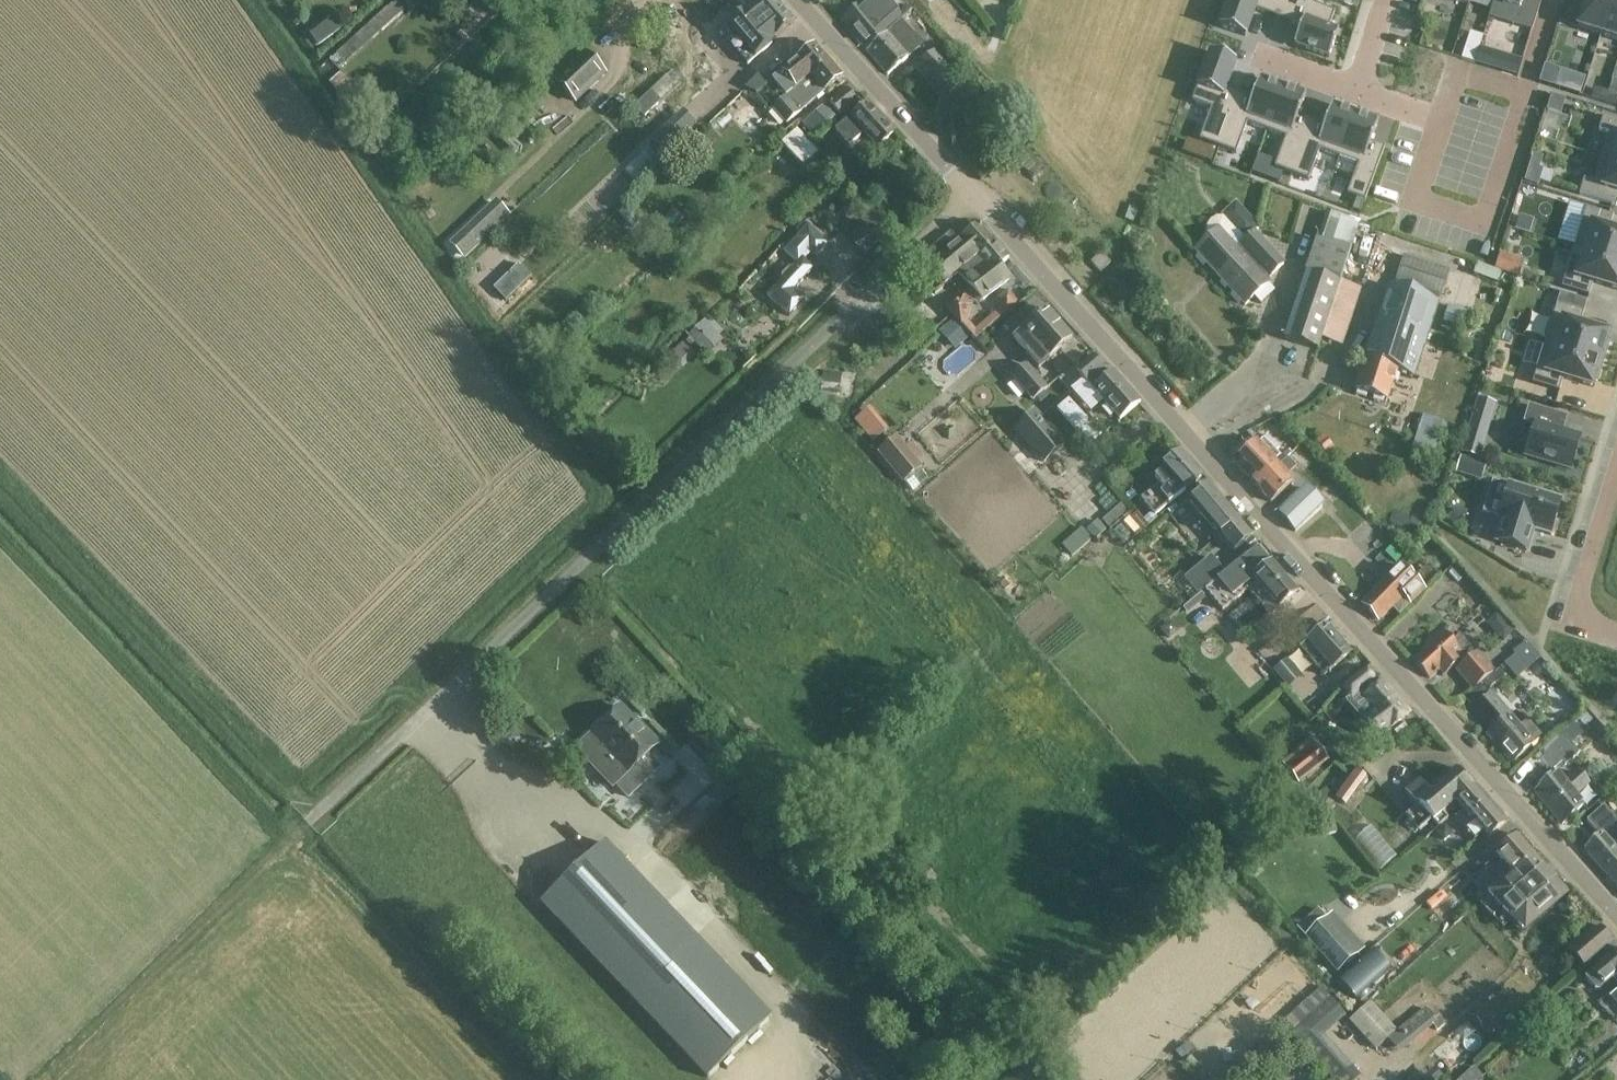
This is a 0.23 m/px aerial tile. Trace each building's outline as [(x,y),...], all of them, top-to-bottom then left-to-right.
[(438,6),(449,13),(458,0),(442,0),(438,6)] [(487,9),(497,0),(479,0),(487,9)] [(774,0),(759,0),(748,10),(720,34),(748,66),(776,41),(795,23),(774,0)] [(842,22),(848,28),(866,49),(886,32),(902,19),(886,0),(870,0),(863,6),(862,5),(845,19),(842,22)] [(1220,27),(1245,36),(1255,10),(1278,19),(1285,0),(1230,0),(1220,27)] [(1278,19),(1301,27),(1294,45),(1329,58),(1339,33),(1329,29),(1335,12),(1314,5),(1316,0),(1285,0),(1278,19)] [(1494,2),(1516,9),(1512,25),(1532,31),(1542,0),(1495,0),(1494,2)] [(1612,0),(1586,0),(1578,28),(1601,35),(1612,0)] [(1601,35),(1616,40),(1616,0),(1612,0),(1601,35)] [(405,12),(396,2),(331,61),(340,70),(405,12)] [(325,19),(308,32),(318,46),(344,28),(335,16),(327,22),(325,19)] [(888,75),(908,58),(900,48),(915,36),(902,21),(867,51),(888,75)] [(783,72),(772,81),(786,98),(798,88),(797,87),(828,59),(815,45),(815,44),(799,59),(796,61),(790,66),(783,72)] [(1478,53),(1475,64),(1491,68),(1496,52),(1480,47),(1478,53)] [(1462,59),(1462,60),(1475,64),(1478,53),(1465,49),(1462,59)] [(921,62),(918,65),(941,92),(942,91),(958,77),(935,50),(921,62)] [(586,52),(555,82),(576,105),(608,74),(586,52)] [(1211,52),(1192,102),(1211,109),(1200,140),(1219,148),(1239,94),(1226,89),(1236,61),(1211,52)] [(786,98),(773,110),(786,125),(822,93),(826,90),(842,75),(828,59),(797,87),(798,88),(786,98)] [(1568,73),(1563,90),(1580,96),(1586,78),(1568,73)] [(342,76),(330,85),(342,98),(340,99),(367,129),(378,119),(342,76)] [(969,78),(962,83),(974,97),(981,91),(969,78)] [(1239,94),(1219,148),(1236,154),(1248,124),(1267,131),(1283,87),(1260,79),(1252,99),(1239,94)] [(849,86),(831,102),(842,113),(859,98),(849,86)] [(1283,87),(1267,131),(1286,138),(1275,168),(1292,174),(1312,121),(1298,116),(1306,96),(1283,87)] [(1605,103),(1608,93),(1595,89),(1592,99),(1605,103)] [(656,96),(651,91),(634,108),(644,118),(662,102),(656,96)] [(1608,93),(1605,103),(1616,107),(1616,96),(1608,93)] [(896,131),(869,102),(868,101),(851,117),(853,118),(837,133),(850,148),(867,134),(879,147),(896,131)] [(1312,121),(1292,174),(1309,181),(1320,151),(1339,158),(1355,114),(1332,106),(1325,126),(1312,121)] [(726,113),(716,122),(722,128),(732,119),(726,113)] [(1355,114),(1339,158),(1358,165),(1347,195),(1365,201),(1385,148),(1371,143),(1378,123),(1355,114)] [(689,116),(677,127),(685,135),(696,125),(689,116)] [(1600,130),(1610,133),(1603,158),(1616,162),(1616,120),(1604,116),(1600,130)] [(518,118),(506,129),(516,139),(517,140),(529,128),(518,118)] [(654,131),(627,157),(628,157),(642,173),(644,175),(658,162),(671,149),(685,136),(668,118),(654,131)] [(798,131),(783,144),(806,169),(820,156),(798,131)] [(482,155),(463,173),(469,180),(488,162),(482,155)] [(1580,194),(1616,206),(1616,205),(1616,162),(1603,158),(1595,182),(1585,179),(1580,194)] [(1252,173),(1280,183),(1283,174),(1270,169),(1256,163),(1252,173)] [(1341,166),(1334,186),(1342,189),(1349,169),(1341,166)] [(496,199),(450,244),(462,257),(463,258),(465,260),(512,215),(511,215),(509,213),(496,199)] [(1075,199),(1064,209),(1074,220),(1085,210),(1075,199)] [(1130,206),(1125,218),(1134,222),(1139,210),(1130,206)] [(626,207),(619,214),(633,229),(640,222),(626,207)] [(1574,248),(1616,261),(1616,233),(1609,230),(1614,216),(1586,208),(1574,248)] [(674,210),(660,224),(669,233),(683,219),(674,210)] [(1318,239),(1285,340),(1318,351),(1322,340),(1342,347),(1362,290),(1341,283),(1351,250),(1357,231),(1359,225),(1326,214),(1321,230),(1318,239)] [(1217,274),(1245,306),(1254,298),(1261,305),(1275,292),(1268,285),(1269,284),(1266,281),(1284,265),(1254,233),(1239,247),(1231,239),(1238,233),(1226,219),(1218,218),(1212,221),(1207,228),(1207,233),(1211,237),(1196,251),(1212,269),(1214,268),(1218,273),(1217,274)] [(862,223),(847,239),(865,255),(879,239),(862,223)] [(980,223),(979,224),(958,240),(951,232),(923,259),(947,286),(960,274),(967,281),(972,277),(965,268),(996,242),(980,223)] [(514,225),(504,235),(511,243),(522,233),(514,225)] [(768,296),(773,301),(790,316),(805,299),(794,290),(813,269),(802,259),(809,252),(815,257),(827,244),(808,227),(785,253),(797,264),(768,296)] [(981,305),(984,301),(1011,278),(1002,269),(1000,271),(997,268),(1009,257),(996,242),(965,268),(972,277),(967,281),(974,289),(949,310),(975,340),(980,335),(967,320),(972,305),(969,301),(974,297),(981,305)] [(1562,288),(1590,296),(1593,284),(1616,291),(1616,261),(1574,248),(1562,288)] [(1500,254),(1495,269),(1519,276),(1524,261),(1500,254)] [(1404,256),(1396,283),(1442,296),(1450,269),(1404,256)] [(1477,264),(1474,274),(1498,283),(1502,273),(1477,264)] [(1438,301),(1390,285),(1356,391),(1387,401),(1397,370),(1414,376),(1438,301)] [(1008,288),(995,299),(1006,313),(1019,302),(1008,288)] [(742,303),(736,310),(741,315),(747,308),(742,303)] [(1557,304),(1545,344),(1604,362),(1610,341),(1608,340),(1609,335),(1580,326),(1584,312),(1557,304)] [(1047,309),(1031,324),(1014,339),(1039,367),(1056,352),(1072,338),(1047,309)] [(689,338),(685,342),(691,348),(694,344),(707,357),(724,339),(720,334),(724,331),(709,315),(688,336),(689,338)] [(970,336),(969,334),(955,318),(946,327),(940,332),(955,349),(970,336)] [(1508,342),(1510,334),(1499,330),(1496,339),(1508,342)] [(683,344),(672,356),(666,363),(672,368),(678,362),(689,350),(683,344)] [(1545,344),(1533,383),(1560,392),(1564,379),(1593,388),(1595,382),(1597,383),(1604,362),(1545,344)] [(1114,372),(1111,375),(1094,356),(1077,370),(1107,405),(1115,414),(1120,420),(1141,402),(1114,372)] [(1013,377),(1034,400),(1036,398),(1044,391),(1047,388),(1027,365),(1013,377)] [(824,370),(820,394),(839,397),(842,373),(824,370)] [(1044,391),(1036,398),(1040,403),(1049,395),(1044,391)] [(1478,398),(1462,453),(1481,459),(1489,432),(1488,432),(1496,404),(1478,398)] [(1107,405),(1102,409),(1110,419),(1115,414),(1107,405)] [(1530,407),(1525,422),(1535,425),(1526,456),(1571,470),(1581,438),(1551,429),(1556,414),(1530,407)] [(1034,411),(1014,430),(1045,464),(1065,445),(1034,411)] [(950,425),(942,432),(949,440),(957,434),(950,425)] [(1289,435),(1277,447),(1288,459),(1301,448),(1289,435)] [(879,452),(905,482),(921,468),(896,438),(879,452)] [(1256,443),(1234,463),(1256,487),(1278,467),(1256,443)] [(1151,522),(1203,475),(1180,450),(1163,465),(1166,468),(1156,477),(1167,489),(1162,493),(1155,486),(1142,497),(1151,508),(1144,514),(1151,522)] [(1461,457),(1456,473),(1482,481),(1487,465),(1461,457)] [(1287,459),(1278,467),(1256,487),(1271,503),(1292,483),(1286,476),(1295,468),(1287,459)] [(1564,500),(1509,483),(1497,520),(1502,521),(1495,544),(1528,554),(1535,531),(1552,537),(1564,500)] [(1208,485),(1191,499),(1190,499),(1214,527),(1232,513),(1208,485)] [(1279,513),(1295,532),(1322,508),(1306,489),(1279,513)] [(1232,513),(1214,527),(1236,553),(1245,544),(1248,547),(1256,541),(1232,513)] [(1098,520),(1087,530),(1096,539),(1106,530),(1098,520)] [(1258,546),(1206,590),(1220,608),(1256,579),(1279,606),(1297,591),(1272,561),(1271,561),(1258,546)] [(1455,567),(1449,572),(1458,583),(1464,577),(1455,567)] [(1374,594),(1362,604),(1378,621),(1392,608),(1399,616),(1424,593),(1400,568),(1388,580),(1374,594)] [(1169,591),(1182,605),(1193,594),(1195,596),(1202,590),(1192,579),(1185,586),(1180,580),(1169,591)] [(1497,613),(1486,624),(1504,642),(1515,632),(1497,613)] [(1171,621),(1161,630),(1169,640),(1180,632),(1171,621)] [(1351,652),(1327,625),(1327,624),(1302,645),(1327,673),(1351,652)] [(1444,674),(1454,666),(1474,689),(1493,672),(1477,654),(1470,660),(1462,650),(1459,653),(1441,633),(1427,645),(1430,648),(1414,661),(1430,679),(1440,670),(1444,674)] [(1259,659),(1250,666),(1261,678),(1269,671),(1259,659)] [(1392,728),(1393,727),(1410,713),(1384,682),(1379,686),(1374,690),(1369,684),(1374,680),(1364,670),(1342,689),(1352,701),(1362,693),(1375,709),(1360,722),(1376,740),(1391,727),(1392,728)] [(1480,686),(1465,699),(1473,708),(1488,694),(1480,686)] [(1521,727),(1509,714),(1493,694),(1476,709),(1489,723),(1491,721),(1496,726),(1487,734),(1512,763),(1541,737),(1526,722),(1521,727)] [(589,735),(628,776),(661,746),(618,705),(589,735)] [(1587,712),(1580,718),(1586,725),(1591,725),(1595,721),(1587,712)] [(1567,730),(1560,735),(1577,757),(1585,751),(1593,745),(1576,723),(1567,730)] [(1312,739),(1282,763),(1299,785),(1329,761),(1312,739)] [(710,769),(703,784),(716,789),(722,774),(710,769)] [(1406,813),(1418,827),(1421,830),(1432,820),(1439,827),(1447,820),(1441,813),(1456,800),(1472,785),(1458,769),(1430,793),(1420,781),(1406,794),(1416,805),(1406,813)] [(1356,770),(1336,800),(1347,807),(1366,777),(1356,770)] [(1577,799),(1591,787),(1578,772),(1564,784),(1557,775),(1553,778),(1536,792),(1563,824),(1579,810),(1583,807),(1577,799)] [(1505,823),(1472,785),(1456,800),(1489,837),(1505,823)] [(1326,789),(1318,794),(1328,809),(1335,805),(1331,799),(1332,798),(1326,789)] [(1584,850),(1608,877),(1616,869),(1616,821),(1604,806),(1587,821),(1600,836),(1584,850)] [(1496,877),(1483,887),(1487,892),(1484,895),(1485,897),(1513,871),(1514,873),(1534,855),(1517,835),(1498,853),(1507,863),(1494,875),(1496,877)] [(707,1079),(772,1018),(606,841),(541,902),(707,1079)] [(1513,871),(1485,897),(1487,899),(1482,904),(1485,908),(1483,910),(1503,930),(1510,924),(1519,933),(1566,890),(1534,855),(1514,873),(1513,871)] [(1608,877),(1616,887),(1616,869),(1608,877)] [(1334,913),(1306,938),(1337,973),(1366,948),(1334,913)] [(1588,931),(1572,945),(1567,949),(1583,967),(1613,940),(1601,926),(1592,934),(1588,931)] [(1390,968),(1373,949),(1339,980),(1356,999),(1390,968)] [(1584,979),(1595,991),(1599,991),(1614,977),(1616,980),(1616,950),(1584,979)] [(1290,1034),(1332,1079),(1357,1079),(1362,1075),(1353,1066),(1325,1036),(1346,1016),(1321,988),(1312,997),(1302,1006),(1292,1015),(1300,1024),(1294,1030),(1290,1034)] [(1350,1022),(1375,1051),(1397,1031),(1371,1003),(1350,1022)] [(1399,1031),(1410,1045),(1433,1026),(1437,1030),(1446,1023),(1439,1015),(1436,1018),(1426,1007),(1399,1031)] [(1434,1070),(1424,1078),(1421,1074),(1414,1079),(1443,1079),(1434,1070)]
